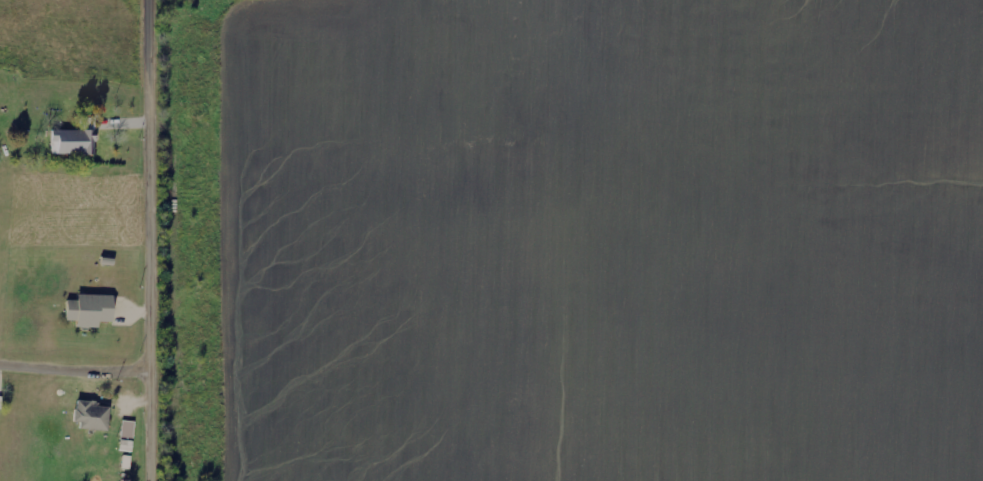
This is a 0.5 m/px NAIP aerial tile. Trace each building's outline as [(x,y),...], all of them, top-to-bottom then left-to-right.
[(52,154),(95,154),(95,130),(52,130),(52,154)] [(99,328),(99,322),(113,322),(114,295),(78,295),(78,300),(67,300),(67,321),(77,321),(77,327),(99,328)] [(108,429),(110,404),(76,402),(75,428),(108,429)] [(135,421),(122,421),(122,438),(135,438),(135,421)] [(133,452),(133,441),(121,440),(120,451),(133,452)]
